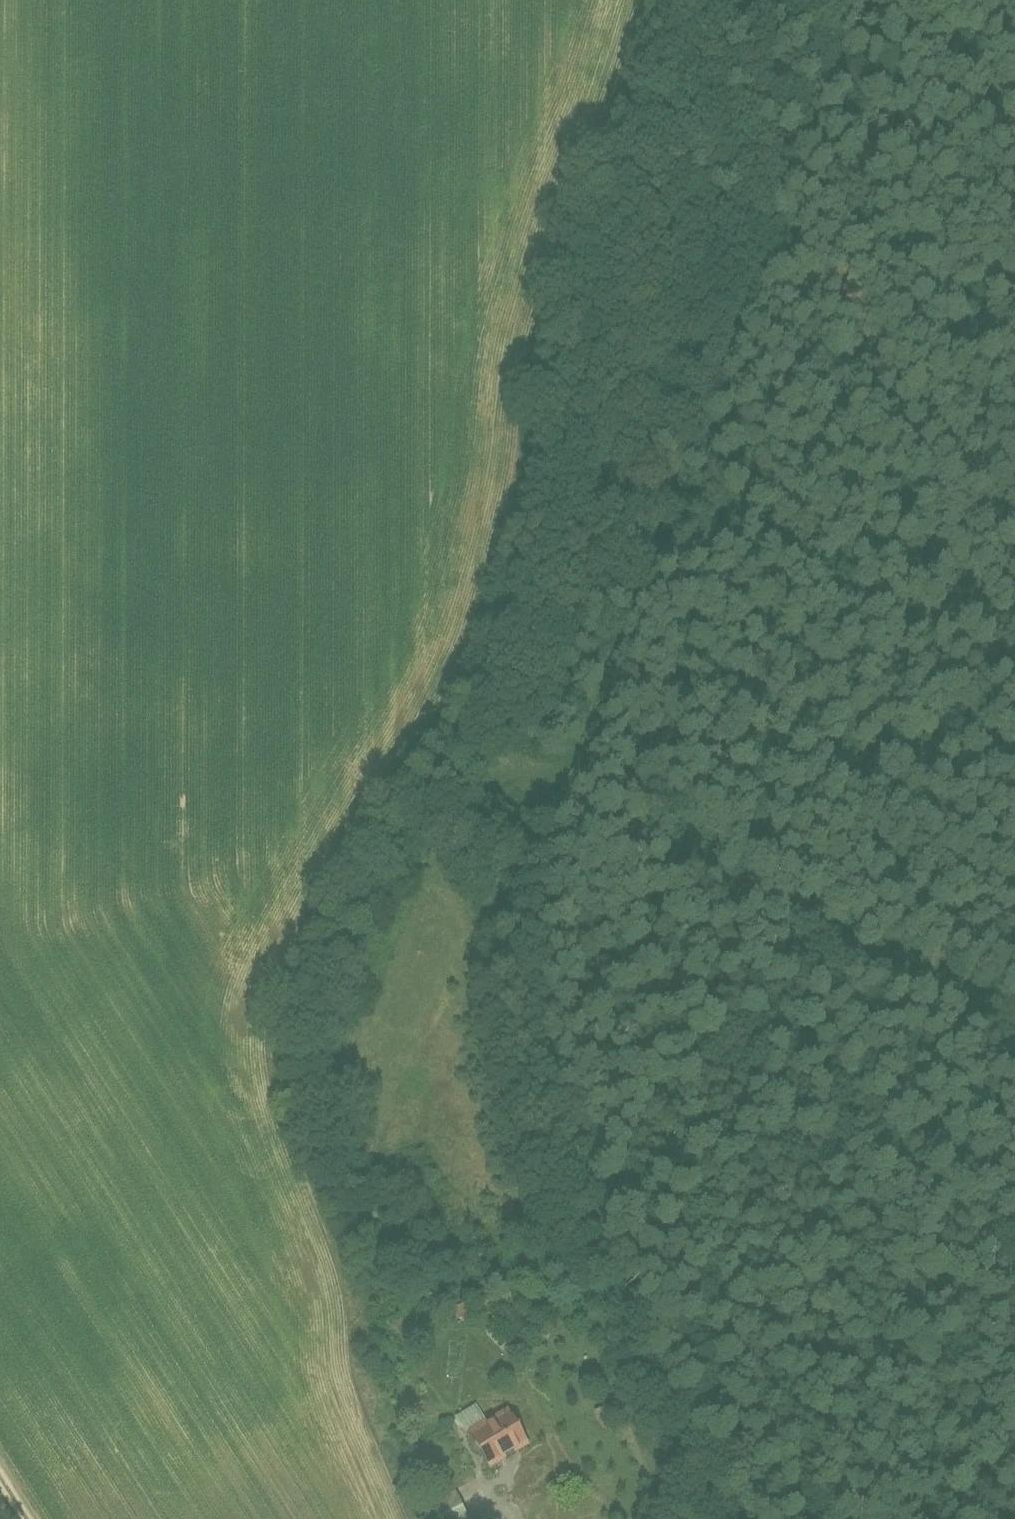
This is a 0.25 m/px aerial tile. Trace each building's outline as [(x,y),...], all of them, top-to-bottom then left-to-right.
[(509,1418),(475,1439),(494,1469),(528,1448),(509,1418)]
